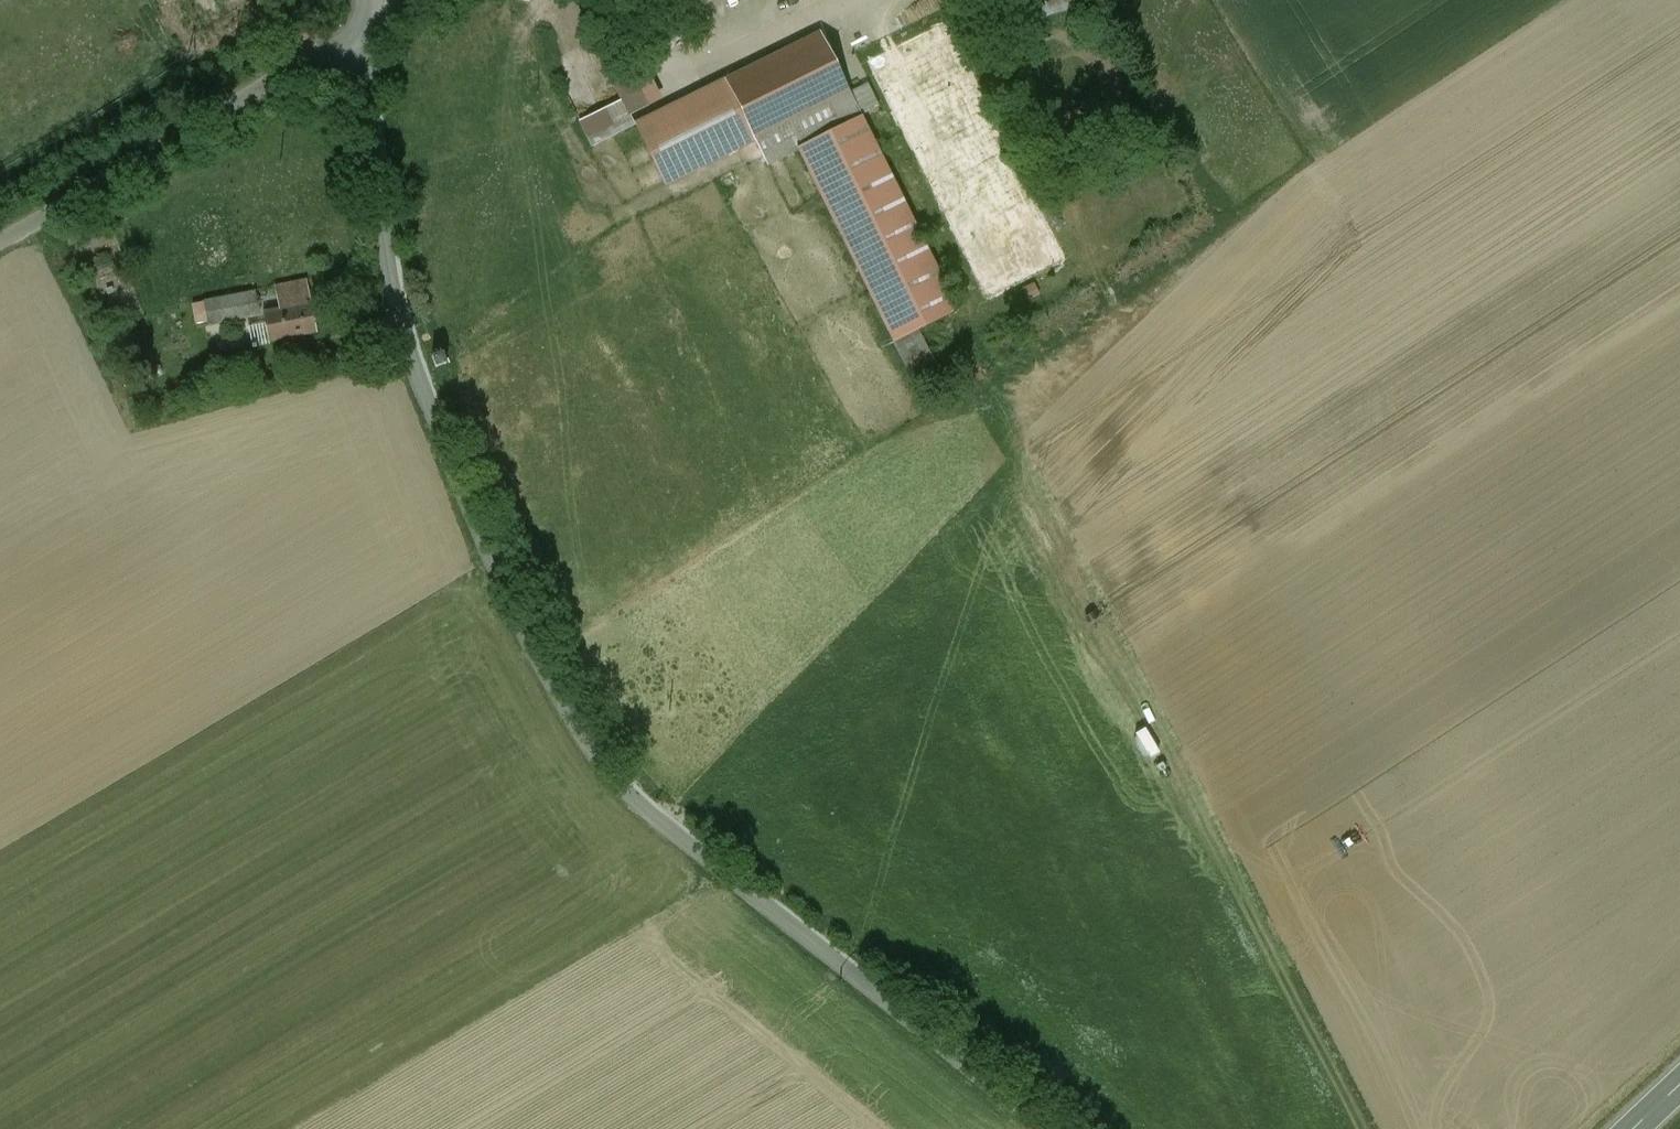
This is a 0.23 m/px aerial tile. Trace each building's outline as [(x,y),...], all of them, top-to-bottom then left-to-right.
[(960,307),(819,32),(636,125),(668,188),(754,144),(767,168),(797,152),(893,341),(960,307)] [(308,279),(275,285),(279,308),(312,302),(308,279)] [(255,289),(204,300),(210,326),(260,315),(255,289)] [(279,308),(264,311),(270,344),(318,335),(312,302),(279,308)] [(444,352),(433,356),(437,368),(448,364),(444,352)]
